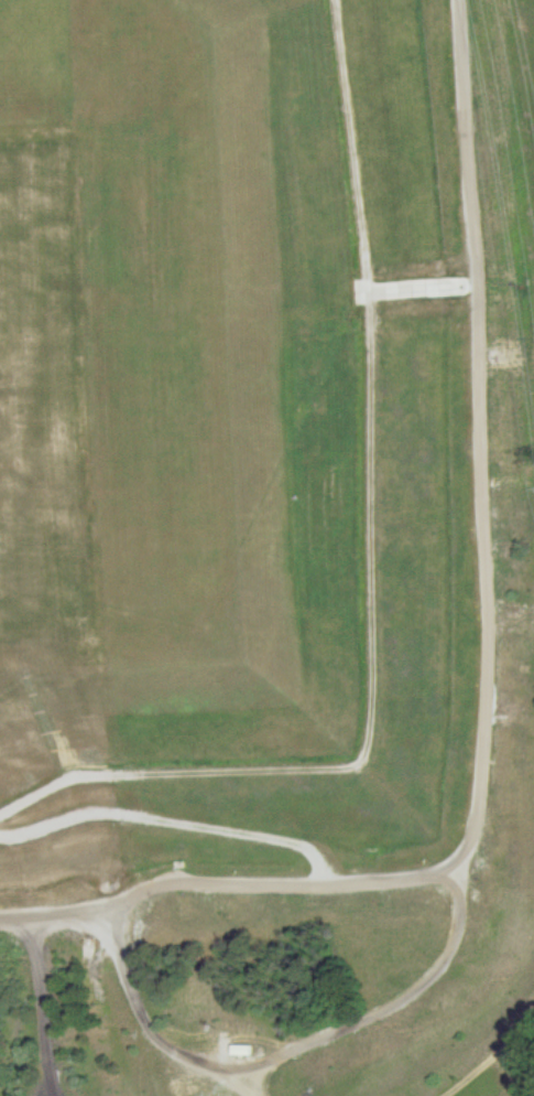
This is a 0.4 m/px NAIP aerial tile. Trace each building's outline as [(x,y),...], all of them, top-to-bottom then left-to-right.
[(248,1055),(248,1045),(228,1044),(228,1054),(248,1055)]
